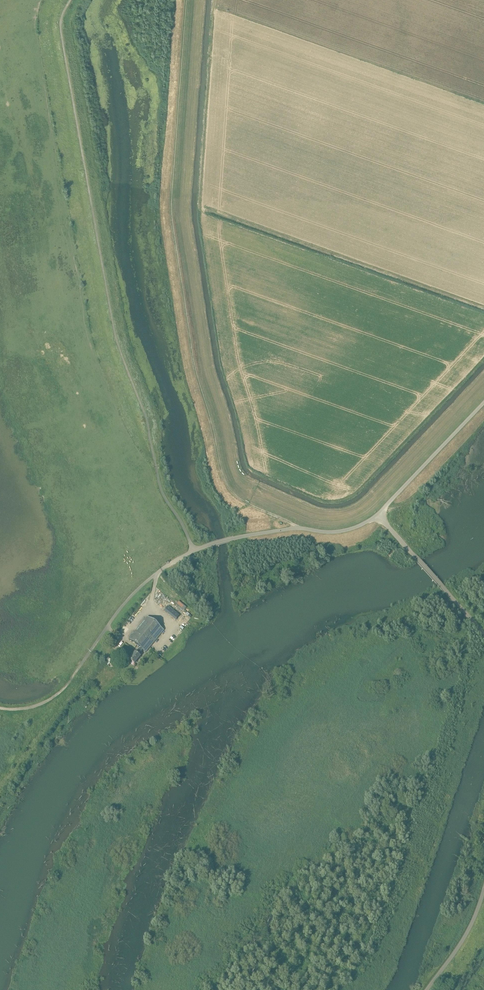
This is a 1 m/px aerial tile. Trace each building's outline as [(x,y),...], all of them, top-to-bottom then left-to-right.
[(163,629),(151,620),(147,617),(129,639),(139,647),(135,652),(129,659),(134,663),(140,656),(138,654),(141,649),(145,652),(163,629)]
